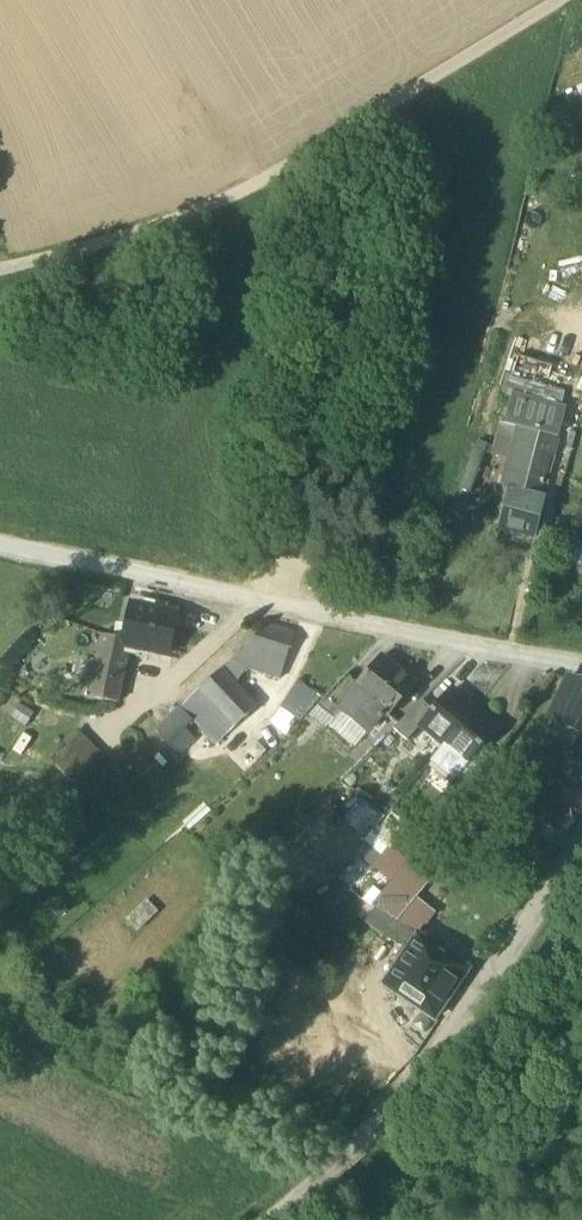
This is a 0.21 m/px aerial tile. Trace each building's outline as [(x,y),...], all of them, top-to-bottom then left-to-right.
[(515,396),(558,408),(562,394),(507,377),(503,393),(515,396)] [(507,427),(519,430),(519,429),(555,438),(563,409),(558,408),(515,396),(508,424),(507,427)] [(511,438),(516,440),(519,430),(507,427),(508,424),(501,423),(498,436),(511,439),(511,438)] [(551,456),(555,438),(519,429),(519,430),(516,440),(504,486),(508,492),(510,493),(500,529),(532,537),(541,504),(542,501),(539,500),(551,456)] [(555,457),(551,456),(539,500),(542,501),(541,504),(543,505),(555,457)] [(132,648),(171,657),(180,616),(132,606),(124,641),(123,646),(132,648)] [(266,627),(221,670),(234,683),(246,672),(280,683),(295,637),(266,627)] [(90,698),(119,704),(132,648),(123,646),(124,641),(104,637),(90,698)] [(355,691),(357,693),(373,706),(388,717),(413,685),(397,672),(399,669),(388,660),(386,663),(381,659),(366,677),(355,691)] [(327,694),(344,709),(357,693),(355,691),(366,677),(353,666),(327,694)] [(255,706),(234,683),(221,670),(200,691),(234,727),(255,706)] [(581,724),(581,684),(570,680),(551,719),(578,731),(581,724)] [(289,706),(305,720),(324,699),(308,686),(289,706)] [(200,691),(182,707),(194,720),(216,743),(234,727),(200,691)] [(420,725),(444,744),(445,745),(474,710),(452,692),(434,712),(432,710),(431,711),(420,725)] [(368,713),(373,706),(357,693),(344,709),(334,721),(352,736),(370,714),(368,713)] [(392,730),(403,741),(420,725),(431,711),(421,701),(392,730)] [(184,729),(194,720),(182,707),(156,732),(178,755),(194,740),(184,729)] [(496,728),(474,710),(445,745),(466,763),(468,764),(480,748),(496,728)] [(46,761),(79,796),(112,765),(79,730),(46,761)] [(456,776),(466,763),(445,745),(444,744),(431,760),(454,778),(456,776)] [(456,776),(471,789),(484,771),(493,758),(480,748),(468,764),(466,763),(456,776)] [(484,771),(524,788),(532,770),(496,754),(493,758),(484,771)] [(117,780),(136,799),(154,781),(134,762),(117,780)] [(378,909),(396,921),(451,853),(428,839),(373,906),(378,910),(378,909)] [(395,960),(398,963),(417,935),(396,921),(378,909),(378,910),(368,925),(403,949),(395,960)] [(383,986),(424,1014),(427,1018),(434,1019),(440,1015),(441,1008),(468,969),(417,935),(398,963),(383,986)]
